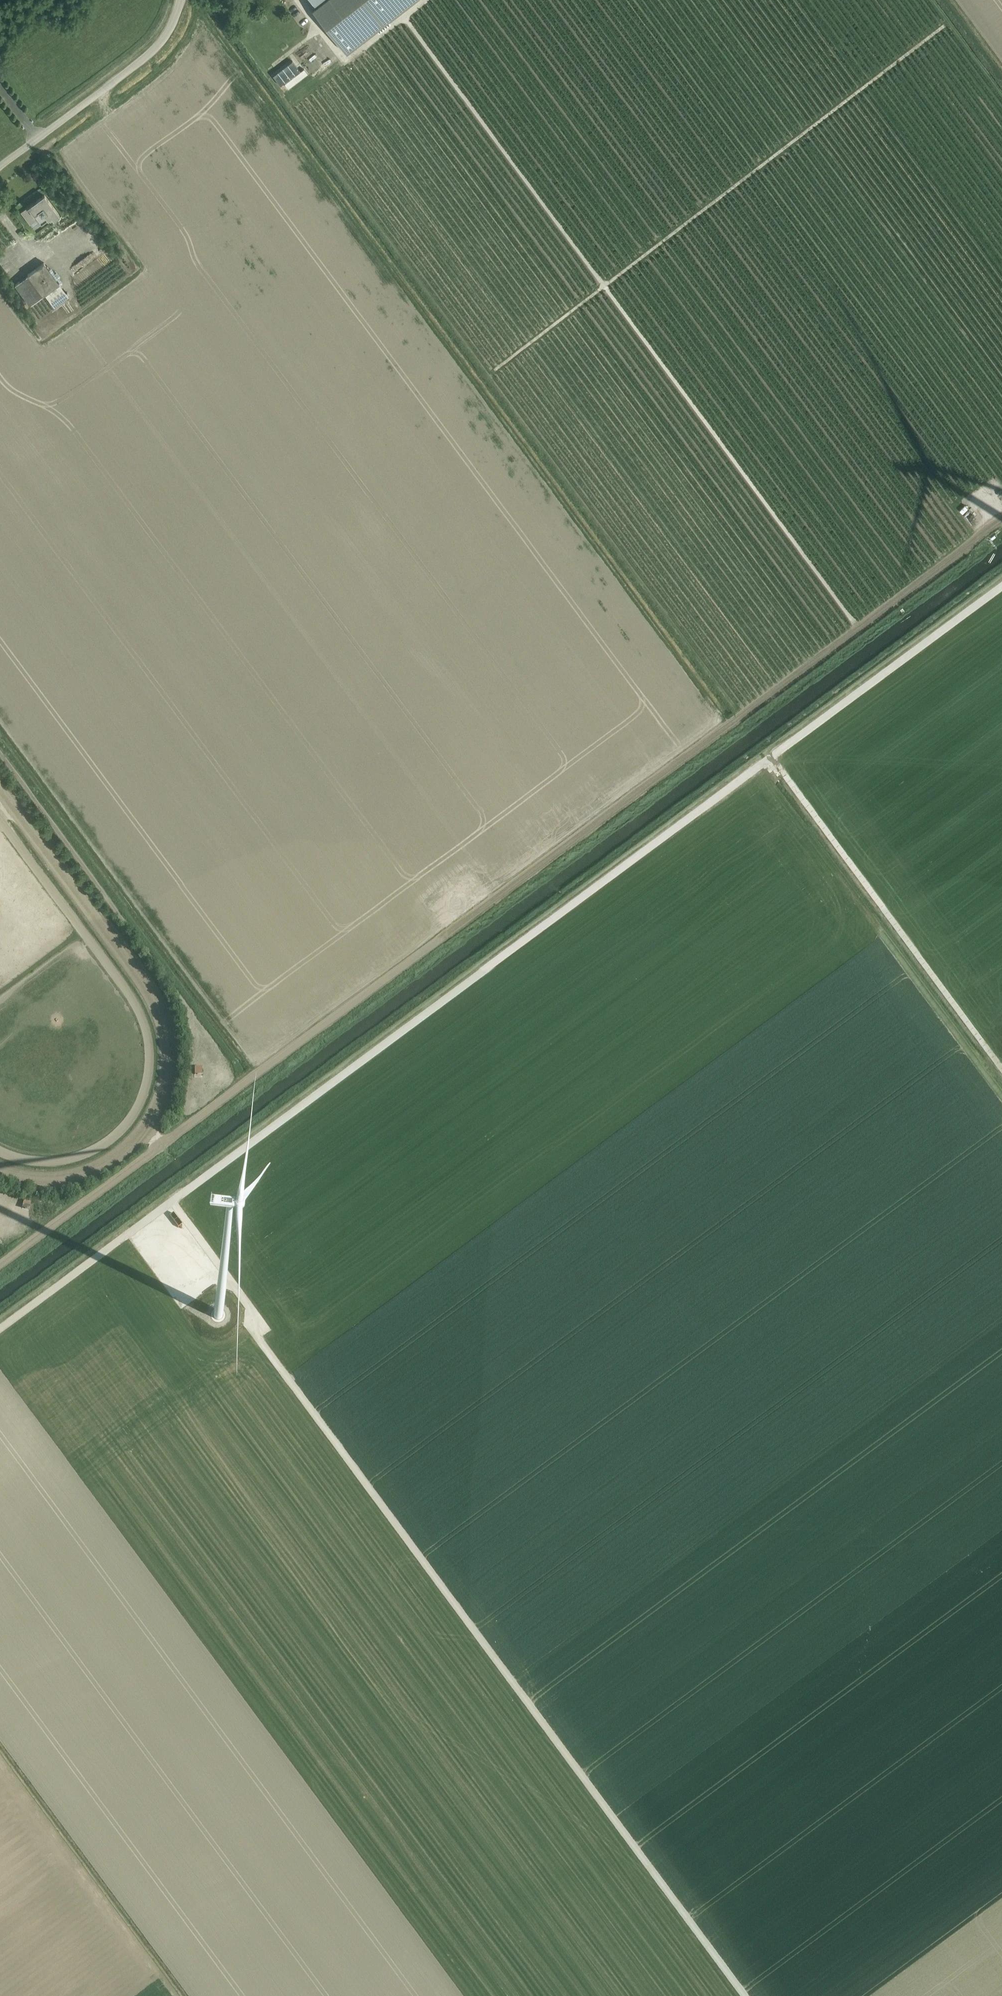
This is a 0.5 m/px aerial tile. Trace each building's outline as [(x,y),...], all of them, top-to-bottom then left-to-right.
[(346,52),(356,44),(349,34),(369,18),(377,28),(387,20),(379,10),(392,0),(323,0),(315,6),(312,9),(346,52)] [(44,194),(20,212),(30,224),(37,219),(41,225),(51,217),(53,220),(60,216),(46,197),(44,194)] [(80,217),(68,224),(71,229),(83,222),(80,217)] [(55,245),(63,238),(58,232),(49,240),(55,245)] [(43,262),(29,273),(44,294),(58,283),(59,283),(43,262)] [(29,305),(44,294),(29,273),(27,275),(14,285),(29,305)] [(44,294),(53,306),(67,296),(58,283),(44,294)] [(947,529),(937,537),(940,541),(950,533),(947,529)] [(208,1313),(208,1315),(208,1316),(208,1317),(209,1318),(209,1319),(210,1321),(211,1322),(212,1322),(213,1323),(214,1324),(215,1324),(216,1324),(217,1325),(219,1325),(220,1324),(221,1324),(222,1324),(223,1323),(224,1322),(225,1321),(226,1321),(227,1319),(227,1318),(228,1317),(228,1316),(228,1315),(228,1313),(228,1312),(227,1311),(227,1310),(226,1309),(225,1308),(224,1307),(223,1306),(222,1306),(221,1305),(220,1305),(219,1305),(217,1305),(216,1305),(215,1305),(214,1306),(213,1306),(212,1307),(211,1308),(210,1309),(209,1310),(209,1311),(208,1312),(208,1313)]
